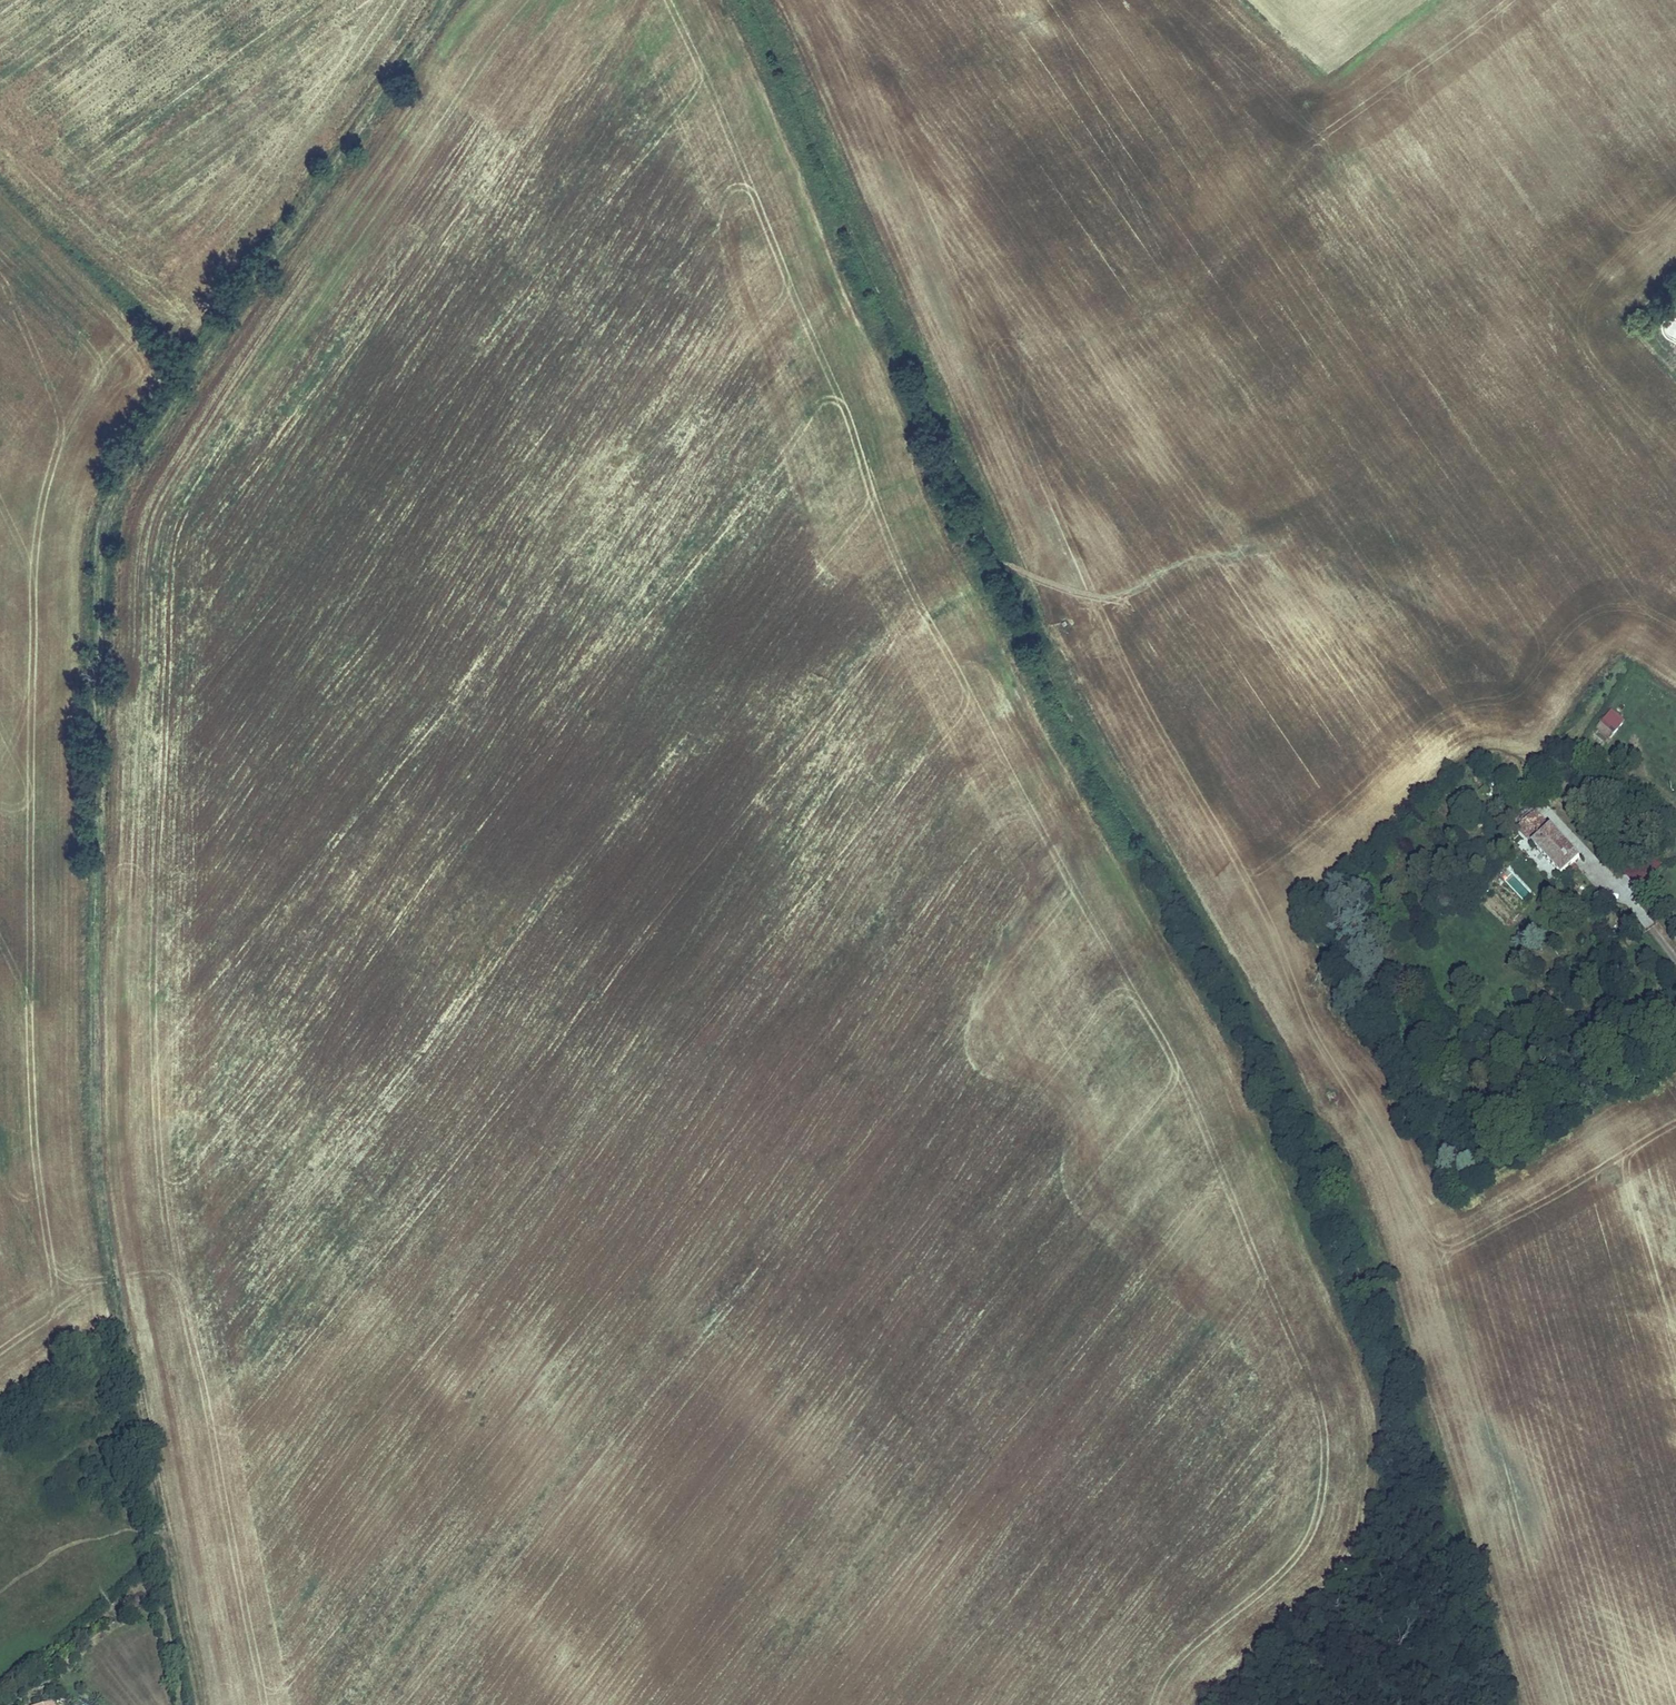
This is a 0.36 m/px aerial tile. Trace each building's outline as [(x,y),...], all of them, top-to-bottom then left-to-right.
[(1603,708),(1593,721),(1607,733),(1617,720),(1603,708)] [(1578,856),(1533,810),(1516,830),(1560,875),(1578,856)] [(1621,871),(1638,887),(1652,872),(1636,856),(1621,871)] [(51,1697),(29,1702),(29,1704),(53,1704),(51,1697)]
